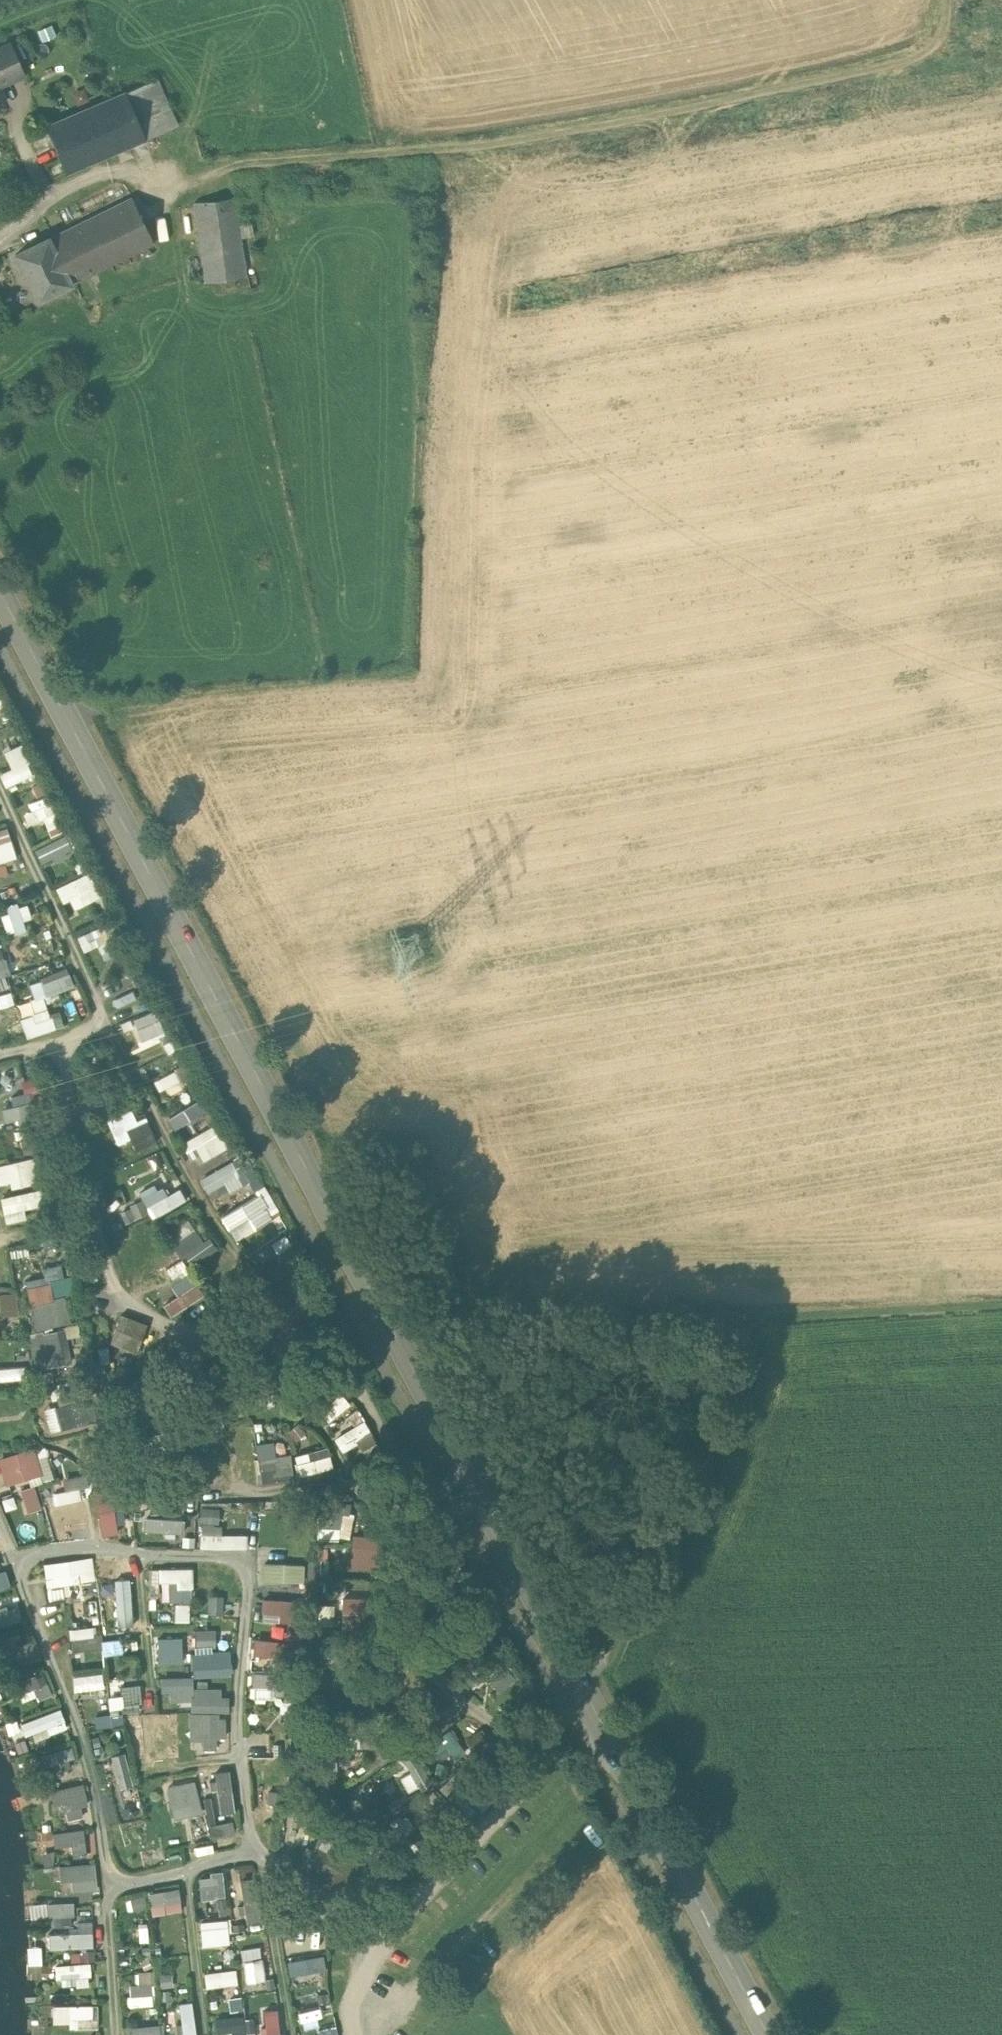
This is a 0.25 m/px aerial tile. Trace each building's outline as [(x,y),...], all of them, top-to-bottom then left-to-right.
[(20,68),(9,44),(0,48),(0,77),(20,68)] [(125,92),(45,126),(65,173),(145,139),(125,92)] [(240,195),(196,199),(203,280),(246,276),(240,195)] [(130,196),(50,234),(72,281),(153,243),(130,196)] [(50,234),(13,252),(35,299),(72,281),(50,234)] [(6,786),(35,772),(20,741),(3,749),(10,765),(0,770),(0,773),(6,786)] [(51,833),(64,827),(50,799),(23,812),(28,822),(42,815),(51,833)] [(14,857),(10,826),(0,827),(0,858),(14,857)] [(35,846),(42,862),(74,848),(66,831),(35,846)] [(71,896),(75,905),(100,895),(90,869),(55,883),(62,899),(71,896)] [(8,931),(25,927),(23,917),(31,915),(28,900),(3,905),(8,931)] [(31,965),(60,953),(51,933),(23,944),(31,965)] [(10,972),(3,946),(0,946),(0,975),(10,972)] [(16,1002),(28,1034),(56,1024),(45,994),(74,983),(69,969),(30,983),(35,995),(16,1002)] [(15,1000),(11,988),(0,991),(0,1004),(15,1000)] [(154,1007),(131,1017),(144,1047),(167,1037),(154,1007)] [(0,1024),(0,1040),(24,1031),(19,1017),(0,1024)] [(174,1068),(154,1077),(162,1093),(182,1083),(174,1068)] [(199,1097),(167,1115),(174,1128),(206,1110),(199,1097)] [(5,1118),(23,1114),(20,1101),(2,1105),(5,1118)] [(155,1141),(148,1115),(134,1118),(132,1107),(108,1112),(115,1142),(133,1138),(135,1146),(155,1141)] [(191,1159),(227,1146),(219,1123),(182,1135),(191,1159)] [(9,1179),(10,1185),(37,1179),(31,1154),(0,1161),(0,1181),(9,1179)] [(230,1159),(200,1176),(212,1198),(243,1181),(230,1159)] [(186,1200),(181,1186),(162,1193),(157,1181),(140,1187),(149,1213),(186,1200)] [(221,1211),(235,1237),(281,1212),(267,1186),(221,1211)] [(1,1193),(4,1219),(28,1216),(25,1190),(1,1193)] [(141,1197),(119,1207),(126,1221),(147,1211),(141,1197)] [(167,1223),(191,1254),(205,1243),(181,1212),(167,1223)] [(26,1285),(29,1302),(53,1297),(52,1290),(69,1286),(63,1260),(43,1265),(46,1280),(26,1285)] [(16,1289),(0,1290),(0,1313),(18,1312),(16,1289)] [(119,1312),(109,1338),(135,1349),(145,1323),(119,1312)] [(43,1329),(44,1362),(70,1361),(68,1328),(43,1329)] [(17,1377),(17,1364),(0,1364),(0,1377),(17,1377)] [(325,1417),(350,1402),(339,1382),(313,1398),(325,1417)] [(45,1401),(47,1424),(88,1420),(85,1397),(45,1401)] [(340,1446),(370,1432),(356,1403),(326,1417),(340,1446)] [(275,1437),(257,1438),(260,1479),(286,1477),(285,1451),(276,1452),(275,1437)] [(294,1452),(300,1472),(333,1463),(327,1442),(294,1452)] [(5,1484),(52,1473),(48,1452),(37,1455),(35,1444),(0,1452),(0,1462),(5,1484)] [(83,1497),(82,1484),(89,1483),(88,1471),(63,1474),(64,1488),(52,1489),(53,1500),(83,1497)] [(37,1484),(23,1485),(24,1508),(38,1508),(37,1484)] [(120,1529),(121,1487),(98,1487),(97,1529),(120,1529)] [(336,1532),(349,1534),(354,1497),(328,1493),(324,1523),(337,1526),(336,1532)] [(84,1499),(50,1504),(53,1523),(86,1518),(84,1499)] [(199,1543),(247,1544),(247,1530),(220,1529),(220,1502),(199,1502),(199,1543)] [(143,1514),(143,1527),(182,1528),(182,1515),(143,1514)] [(305,1561),(285,1560),(286,1547),(263,1547),(262,1577),(304,1578),(305,1561)] [(96,1590),(119,1588),(117,1562),(93,1564),(92,1554),(44,1558),(47,1596),(64,1595),(63,1581),(95,1579),(96,1590)] [(193,1597),(193,1564),(151,1564),(151,1589),(169,1589),(169,1597),(193,1597)] [(208,1590),(208,1610),(223,1610),(224,1591),(208,1590)] [(24,1614),(16,1593),(0,1599),(0,1623),(24,1614)] [(261,1594),(261,1617),(286,1618),(287,1595),(261,1594)] [(189,1617),(189,1599),(174,1600),(174,1617),(189,1617)] [(320,1601),(319,1623),(333,1623),(333,1601),(320,1601)] [(136,1612),(103,1614),(104,1633),(137,1631),(136,1612)] [(69,1625),(70,1635),(94,1633),(94,1623),(69,1625)] [(194,1643),(215,1643),(216,1626),(195,1625),(194,1643)] [(71,1637),(72,1649),(100,1644),(98,1633),(71,1637)] [(157,1658),(182,1658),(182,1633),(157,1633),(157,1658)] [(253,1635),(252,1652),(278,1653),(278,1635),(253,1635)] [(192,1672),(231,1670),(230,1646),(191,1647),(192,1672)] [(15,1679),(21,1700),(51,1693),(46,1671),(15,1679)] [(103,1671),(73,1673),(74,1687),(104,1686),(103,1671)] [(161,1697),(192,1696),(191,1671),(160,1673),(161,1697)] [(122,1692),(108,1692),(109,1706),(141,1705),(140,1680),(122,1681),(122,1692)] [(225,1707),(225,1682),(192,1682),(192,1706),(225,1707)] [(27,1739),(68,1730),(63,1708),(22,1717),(27,1739)] [(189,1709),(188,1735),(203,1735),(202,1745),(216,1745),(216,1731),(226,1732),(227,1710),(189,1709)] [(120,1710),(96,1713),(97,1724),(121,1720),(120,1710)] [(172,1734),(171,1712),(154,1712),(155,1735),(172,1734)] [(150,1738),(147,1715),(139,1716),(141,1739),(150,1738)] [(36,1770),(77,1767),(76,1749),(34,1751),(36,1770)] [(128,1749),(113,1751),(116,1785),(131,1783),(128,1749)] [(394,1762),(406,1786),(428,1774),(415,1751),(394,1762)] [(215,1766),(218,1808),(233,1807),(230,1765),(215,1766)] [(196,1776),(168,1780),(172,1814),(201,1810),(196,1776)] [(65,1809),(68,1818),(89,1812),(80,1781),(49,1790),(55,1811),(65,1809)] [(201,1797),(209,1818),(217,1815),(208,1794),(201,1797)] [(210,1831),(234,1830),(234,1817),(209,1819),(210,1831)] [(54,1844),(72,1842),(73,1854),(86,1854),(85,1829),(53,1831),(54,1844)] [(59,1879),(72,1878),(72,1888),(97,1887),(96,1861),(58,1863),(59,1879)] [(241,1865),(244,1917),(259,1917),(256,1864),(241,1865)] [(197,1871),(199,1895),(225,1893),(223,1869),(197,1871)] [(179,1884),(149,1886),(150,1911),(181,1908),(179,1884)] [(131,1894),(131,1907),(146,1906),(145,1894),(131,1894)] [(229,1914),(199,1916),(201,1942),(230,1940),(229,1914)] [(78,1919),(78,1930),(48,1931),(49,1947),(94,1944),(92,1918),(78,1919)] [(323,1950),(287,1955),(289,1970),(325,1966),(323,1950)] [(243,1957),(246,1979),(266,1977),(263,1954),(243,1957)] [(91,1983),(90,1960),(57,1961),(58,1985),(91,1983)] [(203,1967),(205,1983),(237,1980),(236,1965),(203,1967)] [(130,1968),(132,2003),(155,2001),(153,1967),(130,1968)] [(194,1998),(179,1999),(181,2034),(196,2034),(194,1998)] [(70,2026),(99,2026),(99,2002),(52,2002),(52,2021),(70,2021),(70,2026)] [(263,2034),(281,2034),(278,2003),(260,2005),(263,2034)] [(322,2003),(296,2009),(298,2019),(324,2013),(322,2003)] [(215,2014),(216,2030),(254,2028),(253,2012),(215,2014)] [(163,2020),(131,2022),(132,2034),(164,2034),(163,2020)]
